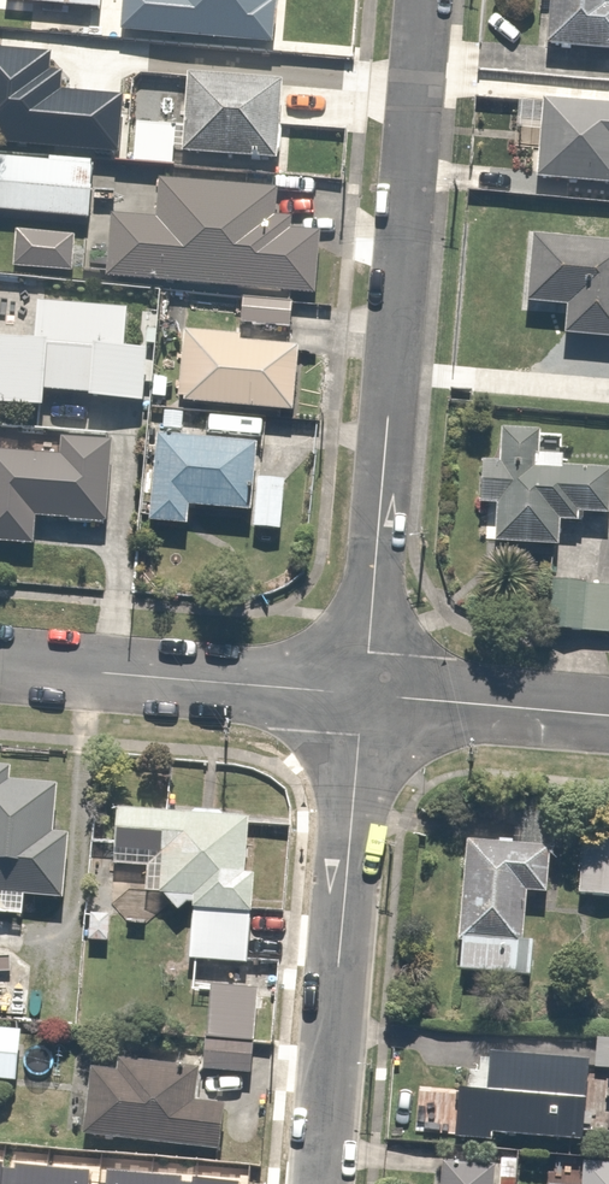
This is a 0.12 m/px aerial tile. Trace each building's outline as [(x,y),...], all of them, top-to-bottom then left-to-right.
[(172,40),(275,49),(279,5),(272,4),(273,0),(210,0),(210,8),(175,5),(172,40)] [(545,43),(608,49),(608,0),(548,0),(545,43)] [(278,161),(284,84),(192,77),(185,154),(278,161)] [(545,102),(538,180),(608,188),(608,107),(545,102)] [(83,214),(88,156),(0,149),(0,208),(83,214)] [(315,297),(320,235),(291,233),(292,220),(277,219),(279,189),(158,180),(156,217),(111,213),(105,281),(315,297)] [(537,239),(531,305),(569,308),(567,339),(608,342),(608,246),(537,239)] [(234,293),(232,324),(288,327),(289,295),(234,293)] [(296,415),(302,351),(242,345),(242,338),(185,333),(179,405),(296,415)] [(566,470),(566,458),(539,456),(540,434),(503,432),(501,467),(485,466),(483,505),(501,506),(499,543),(559,547),(561,524),(580,525),(581,516),(608,517),(608,473),(566,470)] [(253,513),(260,448),(158,438),(149,524),(188,528),(190,506),(253,513)] [(110,527),(115,444),(62,442),(62,458),(32,456),(28,523),(110,527)] [(546,575),(543,625),(603,629),(606,578),(546,575)] [(0,799),(0,913),(17,914),(18,888),(62,890),(64,831),(24,829),(25,800),(0,799)] [(110,802),(105,861),(136,863),(135,888),(157,890),(156,900),(238,906),(246,813),(110,802)] [(450,966),(523,972),(526,938),(513,937),(517,886),(541,888),(545,843),(461,836),(450,966)] [(571,890),(608,892),(608,841),(574,839),(571,890)] [(185,906),(182,957),(240,960),(243,909),(185,906)] [(111,910),(83,909),(82,940),(110,941),(111,910)] [(200,1034),(247,1037),(251,994),(204,991),(200,1034)] [(0,1023),(0,1076),(17,1077),(20,1024),(0,1023)] [(592,1030),(590,1066),(608,1068),(608,1031),(592,1030)] [(247,1037),(200,1034),(198,1066),(244,1070),(247,1037)] [(452,1082),(448,1134),(488,1137),(489,1130),(577,1137),(584,1051),(484,1043),(481,1084),(452,1082)] [(79,1060),(70,1129),(215,1148),(221,1104),(180,1099),(186,1058),(114,1049),(112,1065),(79,1060)] [(46,1137),(42,1183),(74,1183),(74,1174),(97,1176),(100,1142),(46,1137)] [(491,1160),(435,1156),(433,1183),(510,1183),(511,1161),(491,1160)] [(577,1162),(576,1183),(608,1183),(608,1164),(577,1162)]
